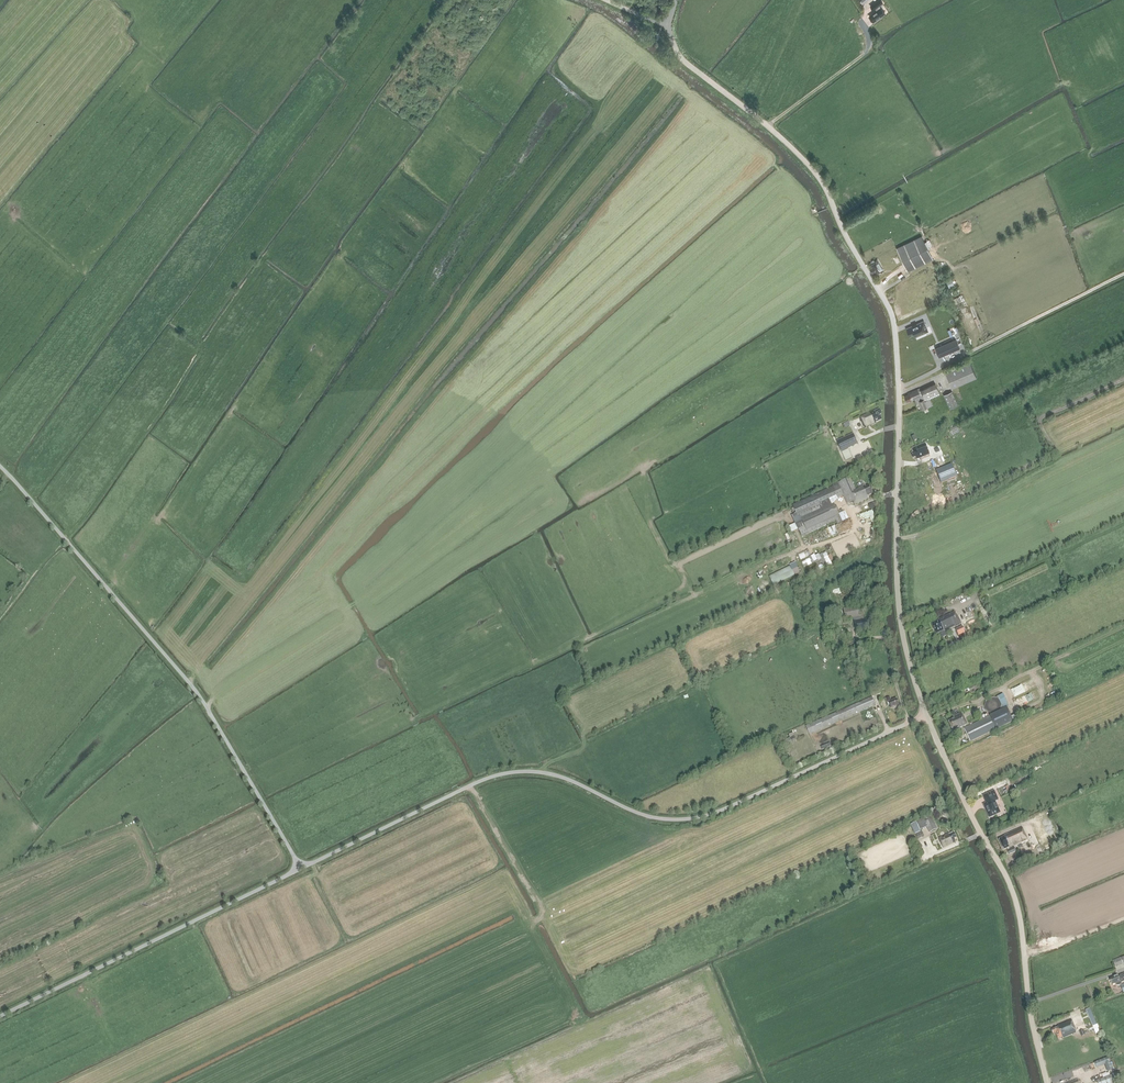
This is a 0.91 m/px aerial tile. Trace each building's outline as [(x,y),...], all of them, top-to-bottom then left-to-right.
[(877,11),(870,17),(873,22),(881,16),(881,15),(884,13),(879,6),(876,9),(877,11)] [(933,259),(921,236),(896,249),(908,272),(933,259)] [(883,270),(877,259),(874,261),(873,260),(871,262),(872,264),(871,265),(873,267),(870,269),(872,273),(875,272),(877,274),(883,270)] [(947,280),(950,287),(955,285),(952,277),(947,280)] [(928,331),(926,328),(923,321),(907,329),(910,336),(915,334),(916,336),(924,333),(928,331)] [(960,348),(956,339),(935,348),(939,357),(960,348)] [(977,377),(970,361),(946,372),(953,388),(977,377)] [(920,388),(908,394),(908,395),(904,397),(907,402),(909,400),(910,402),(917,399),(922,410),(933,405),(930,399),(940,394),(935,384),(921,391),(920,388)] [(958,405),(952,392),(943,395),(950,409),(958,405)] [(881,419),(879,415),(881,414),(879,410),(874,412),(873,411),(860,417),(865,428),(875,423),(875,422),(881,419)] [(949,436),(962,430),(961,426),(948,432),(949,436)] [(857,444),(853,434),(837,441),(841,451),(857,444)] [(946,450),(951,448),(949,441),(940,444),(943,455),(947,454),(946,450)] [(920,457),(929,453),(925,444),(916,448),(917,451),(912,453),(913,458),(916,457),(917,460),(920,458),(920,457)] [(953,478),(948,465),(936,470),(941,483),(953,478)] [(866,487),(865,486),(862,480),(856,482),(859,488),(856,490),(850,478),(838,483),(832,486),(838,497),(843,495),(847,504),(853,501),(854,505),(868,498),(867,496),(873,494),(869,486),(866,487)] [(839,515),(833,503),(801,518),(806,530),(839,515)] [(801,560),(811,555),(808,549),(798,554),(801,560)] [(829,566),(832,564),(827,551),(816,556),(815,554),(802,561),(804,566),(813,562),(813,563),(825,558),(829,566)] [(797,564),(769,575),(773,585),(801,574),(797,564)] [(807,571),(809,575),(819,570),(817,566),(807,571)] [(863,616),(866,615),(864,605),(843,609),(846,619),(853,618),(854,621),(857,634),(870,631),(870,630),(875,629),(873,623),(876,623),(875,618),(869,619),(869,618),(864,619),(863,616)] [(995,625),(985,605),(979,608),(979,609),(988,628),(995,625)] [(944,632),(961,624),(957,616),(956,616),(954,611),(938,619),(939,621),(932,624),(936,634),(940,632),(943,637),(946,636),(944,632)] [(958,636),(965,633),(962,626),(955,629),(958,636)] [(844,652),(855,648),(853,641),(842,645),(844,652)] [(985,705),(986,707),(987,709),(989,711),(991,712),(994,712),(996,711),(999,710),(1000,708),(1001,705),(1001,703),(1000,700),(999,698),(997,697),(994,696),(992,696),(989,696),(987,698),(986,700),(985,702),(985,705)] [(895,708),(899,706),(897,699),(891,701),(890,697),(886,698),(887,703),(889,702),(891,709),(892,709),(895,708)] [(970,741),(996,728),(996,729),(1014,721),(1017,719),(1015,715),(1012,717),(1008,709),(991,717),(990,716),(964,729),(970,741)] [(986,718),(982,709),(976,712),(981,720),(986,718)] [(953,719),(948,722),(953,731),(956,729),(958,733),(962,732),(960,728),(967,724),(962,713),(952,717),(953,719)] [(1029,771),(1013,779),(1017,788),(1033,780),(1029,771)] [(989,817),(999,813),(994,802),(998,800),(994,791),(983,796),(986,804),(984,805),(989,817)] [(919,828),(920,830),(927,827),(930,833),(937,829),(930,815),(922,819),(923,819),(916,823),(916,822),(910,825),(913,830),(919,828)] [(1004,837),(999,839),(1003,850),(1009,847),(1010,849),(1028,841),(1022,827),(1004,836),(1004,837)] [(943,848),(955,842),(954,839),(956,838),(954,833),(953,834),(952,832),(939,838),(943,848)] [(1047,849),(1034,855),(1036,859),(1048,853),(1047,849)] [(1120,958),(1113,961),(1116,967),(1123,964),(1120,958)] [(1123,981),(1123,976),(1123,974),(1118,976),(1110,979),(1112,985),(1116,984),(1117,985),(1118,986),(1121,985),(1121,983),(1123,981)] [(1090,1008),(1086,1010),(1093,1026),(1096,1024),(1090,1008)] [(1058,1038),(1062,1037),(1063,1038),(1076,1032),(1071,1020),(1058,1026),(1058,1027),(1051,1030),(1053,1034),(1056,1033),(1058,1038)] [(1104,1065),(1107,1072),(1113,1070),(1108,1057),(1094,1063),(1096,1068),(1104,1065)] [(1083,1067),(1072,1071),(1074,1076),(1085,1072),(1083,1067)]
